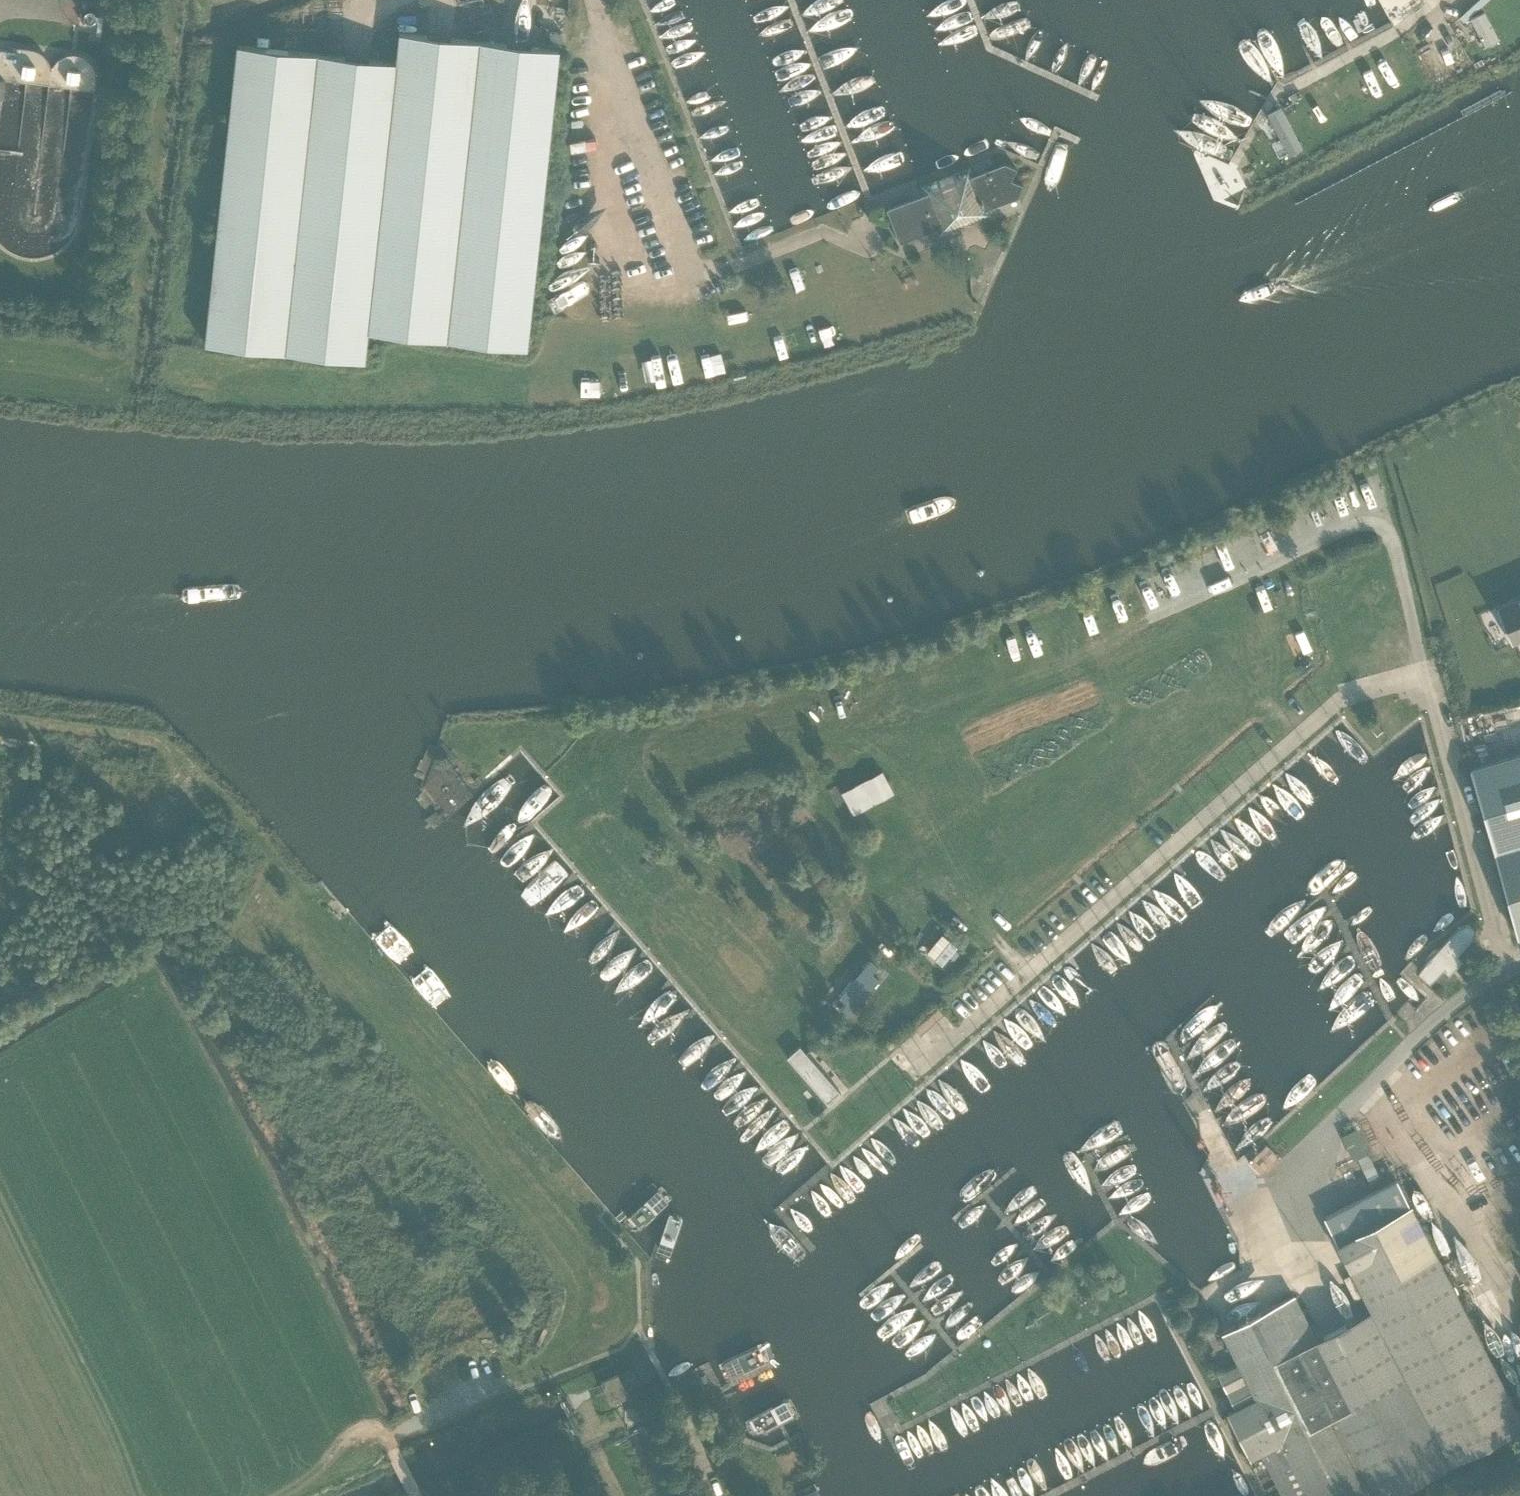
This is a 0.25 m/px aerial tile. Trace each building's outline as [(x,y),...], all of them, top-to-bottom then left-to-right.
[(104,7),(94,7),(92,24),(102,25),(104,7)] [(565,11),(541,8),(539,32),(550,33),(549,45),(561,46),(565,11)] [(1445,45),(1456,40),(1449,24),(1438,29),(1445,45)] [(558,50),(479,41),(399,33),(396,62),(237,45),(205,344),(364,361),(367,331),(526,349),(558,50)] [(1477,56),(1502,45),(1497,33),(1472,45),(1477,56)] [(886,210),(899,244),(937,229),(940,236),(989,217),(986,210),(1018,198),(1023,185),(1011,180),(1017,169),(1004,164),(973,176),(970,169),(921,188),(924,195),(886,210)] [(1508,603),(1508,604),(1510,604),(1519,628),(1519,598),(1508,603)] [(1519,640),(1519,628),(1510,604),(1508,604),(1508,603),(1497,608),(1512,644),(1519,640)] [(1519,845),(1519,754),(1470,769),(1494,853),(1519,845)] [(894,789),(882,768),(864,778),(868,787),(864,789),(859,779),(842,788),(854,811),(871,803),(866,794),(871,792),(875,799),(894,789)] [(1495,854),(1518,937),(1519,936),(1519,847),(1495,854)] [(1099,866),(1090,872),(1101,889),(1110,883),(1099,866)] [(1468,924),(1461,926),(1451,937),(1440,948),(1430,959),(1420,971),(1431,981),(1443,970),(1449,975),(1462,961),(1457,956),(1473,937),(1474,930),(1468,924)] [(928,949),(943,961),(958,943),(943,931),(928,949)] [(878,961),(869,955),(838,993),(846,999),(839,1007),(847,1013),(876,977),(869,972),(878,961)] [(938,1006),(914,1027),(919,1033),(943,1012),(938,1006)] [(826,1098),(838,1087),(800,1042),(787,1053),(826,1098)] [(1247,1159),(1260,1173),(1277,1158),(1264,1143),(1247,1159)] [(1397,1182),(1325,1220),(1338,1244),(1337,1244),(1371,1310),(1317,1338),(1296,1296),(1223,1333),(1240,1364),(1218,1375),(1234,1411),(1230,1414),(1252,1457),(1262,1452),(1285,1495),(1391,1495),(1519,1429),(1519,1418),(1411,1206),(1410,1207),(1397,1182)] [(1349,1275),(1339,1280),(1349,1297),(1358,1292),(1349,1275)] [(618,1374),(600,1382),(610,1404),(628,1396),(618,1374)]
